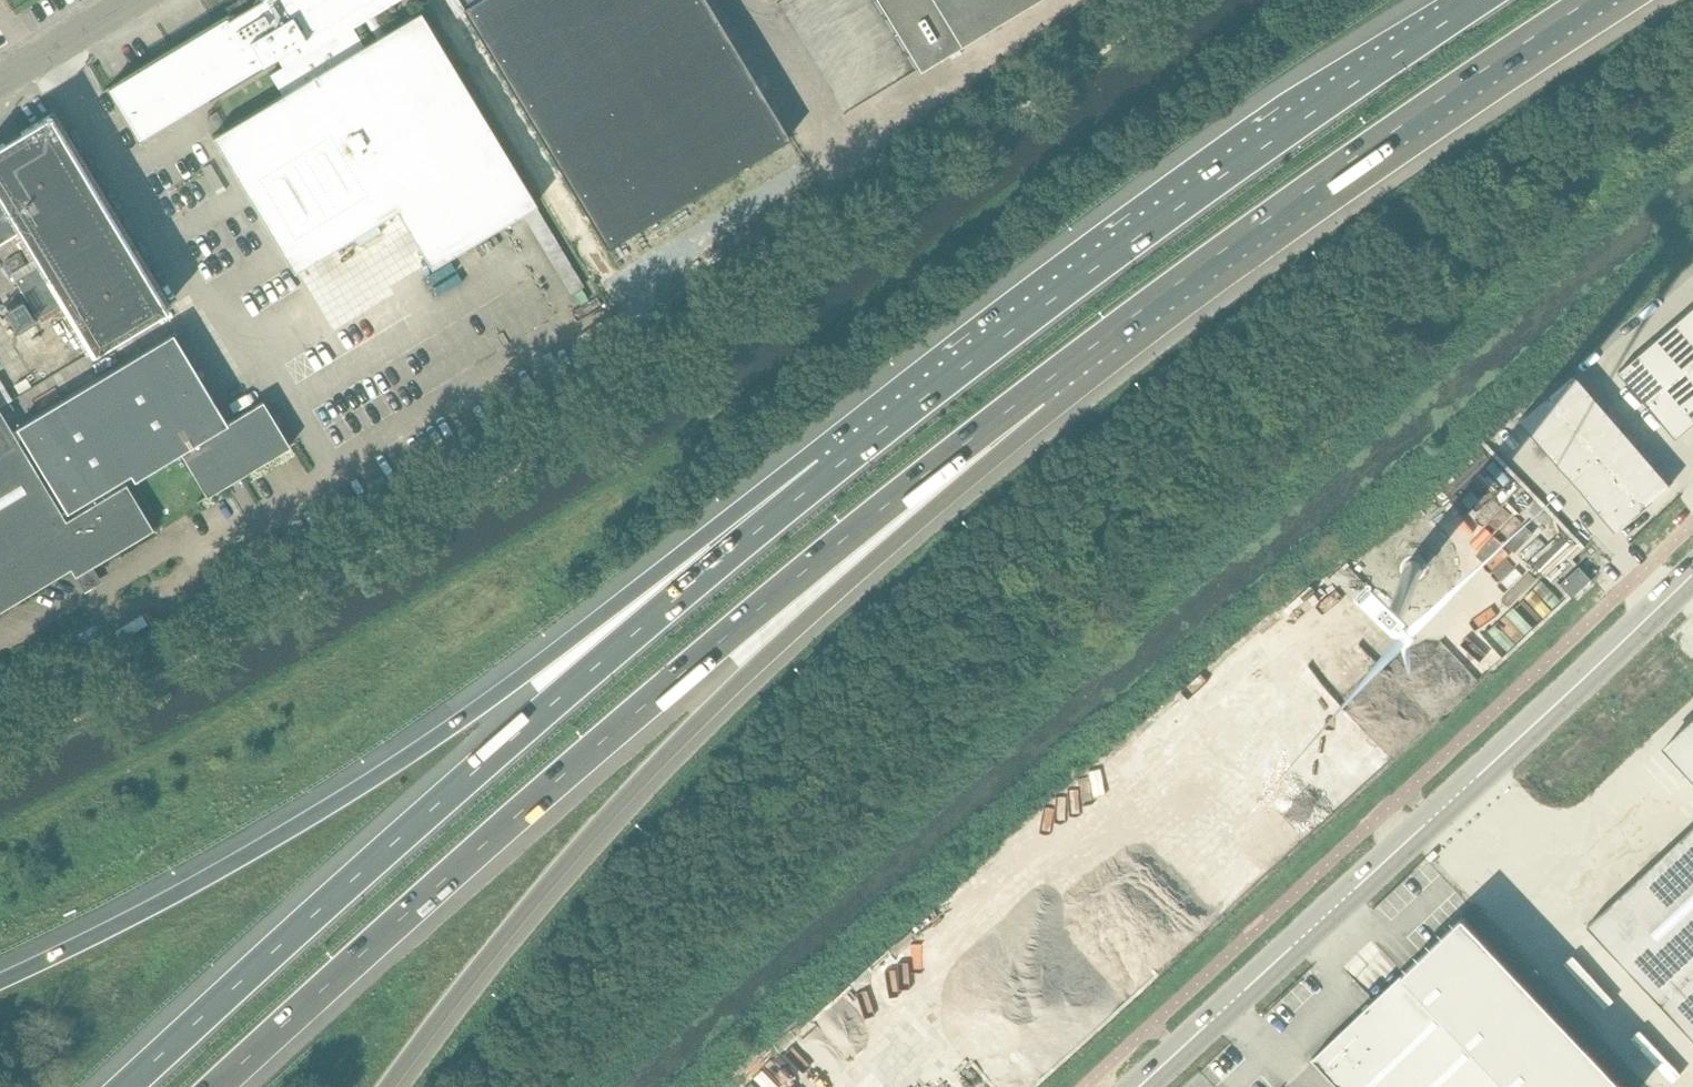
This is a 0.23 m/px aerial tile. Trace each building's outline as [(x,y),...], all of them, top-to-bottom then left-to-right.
[(103,90),(104,91),(108,89),(138,138),(275,55),(282,67),(269,75),(281,95),(240,119),(229,126),(227,128),(218,133),(211,137),(293,272),(395,210),(430,267),(522,212),(535,204),(419,12),(385,32),(376,38),(364,45),(353,27),(365,20),(374,14),(398,0),(253,0),(251,1),(252,3),(250,5),(247,0),(243,0),(232,6),(236,13),(234,14),(232,12),(103,90)] [(606,248),(789,137),(706,0),(457,0),(606,248)] [(919,69),(978,34),(968,17),(958,0),(877,0),(919,69)] [(968,17),(978,34),(1035,0),(958,0),(968,17)] [(38,230),(88,200),(42,124),(0,149),(0,169),(38,230)] [(38,230),(0,169),(0,253),(38,230)] [(88,200),(38,230),(84,306),(134,276),(88,200)] [(38,230),(0,253),(0,278),(35,336),(84,306),(38,230)] [(35,336),(0,278),(0,357),(35,336)] [(1676,322),(1692,342),(1692,307),(1676,322)] [(1657,338),(1685,372),(1692,365),(1692,342),(1676,322),(1657,338)] [(171,333),(14,427),(65,511),(128,473),(132,480),(178,452),(205,497),(289,446),(262,400),(225,422),(171,333)] [(1657,338),(1638,354),(1666,388),(1685,372),(1657,338)] [(1638,354),(1618,371),(1647,405),(1666,388),(1638,354)] [(1575,372),(1547,396),(1563,414),(1591,391),(1575,372)] [(1666,388),(1692,419),(1692,380),(1685,372),(1666,388)] [(1647,405),(1676,438),(1692,424),(1692,419),(1666,388),(1647,405)] [(1591,391),(1563,414),(1579,433),(1607,409),(1591,391)] [(1547,396),(1519,419),(1536,438),(1563,414),(1547,396)] [(1607,409),(1579,433),(1595,452),(1623,428),(1607,409)] [(1563,414),(1536,438),(1552,457),(1579,433),(1563,414)] [(1623,428),(1595,452),(1611,470),(1639,447),(1623,428)] [(1579,433),(1552,457),(1568,475),(1595,452),(1579,433)] [(1639,447),(1611,470),(1627,489),(1655,465),(1639,447)] [(1595,452),(1568,475),(1584,494),(1611,470),(1595,452)] [(1655,465),(1627,489),(1644,508),(1671,484),(1655,465)] [(1611,470),(1584,494),(1600,513),(1627,489),(1611,470)] [(182,531),(153,483),(77,528),(106,577),(182,531)] [(1627,489),(1600,513),(1616,531),(1644,508),(1627,489)] [(12,522),(0,502),(0,529),(12,522)] [(12,522),(0,529),(0,601),(18,630),(62,603),(12,522)] [(1404,567),(1404,568),(1404,569),(1404,570),(1404,571),(1405,571),(1405,572),(1405,573),(1406,573),(1406,574),(1407,575),(1408,576),(1409,576),(1410,577),(1411,577),(1412,577),(1413,577),(1414,577),(1415,577),(1416,577),(1417,577),(1417,576),(1418,576),(1419,576),(1419,575),(1420,574),(1421,573),(1422,572),(1422,571),(1422,570),(1422,569),(1423,569),(1423,568),(1422,567),(1422,566),(1422,565),(1422,564),(1421,563),(1420,562),(1420,561),(1419,561),(1418,560),(1417,560),(1416,559),(1415,559),(1414,559),(1413,559),(1412,559),(1411,559),(1410,559),(1409,560),(1408,561),(1407,561),(1407,562),(1406,562),(1406,563),(1405,564),(1405,565),(1404,566),(1404,567)] [(1579,566),(1560,584),(1572,597),(1591,579),(1579,566)] [(0,601),(0,641),(18,630),(0,601)] [(1666,745),(1692,774),(1692,719),(1666,745)] [(1588,924),(1692,1037),(1692,825),(1588,924)] [(1463,914),(1461,916),(1462,917),(1403,972),(1357,1015),(1315,1056),(1314,1055),(1312,1057),(1341,1086),(1627,1086),(1463,914)]
